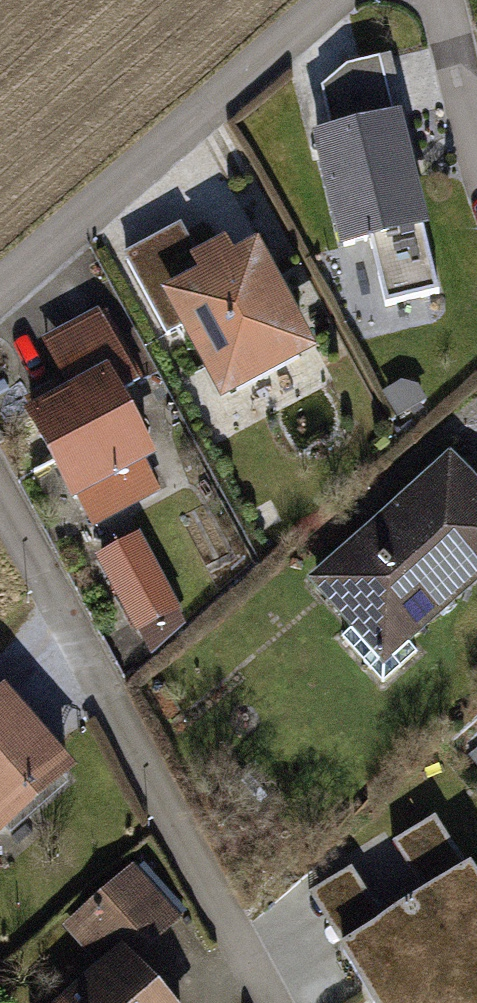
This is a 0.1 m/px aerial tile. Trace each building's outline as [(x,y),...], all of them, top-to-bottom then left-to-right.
[(327,67),(330,113),(404,108),(400,62),(327,67)] [(411,238),(383,112),(292,132),(320,258),(411,238)] [(180,323),(219,395),(315,344),(255,232),(231,245),(224,232),(195,248),(180,221),(123,252),(165,331),(180,323)] [(90,381),(6,422),(62,539),(147,499),(90,381)] [(442,456),(296,582),(369,665),(476,572),(476,496),(442,456)] [(146,529),(100,552),(149,650),(195,626),(146,529)] [(0,707),(0,811),(50,772),(0,707)] [(376,1002),(476,1002),(476,882),(464,858),(335,932),(376,1002)] [(125,869),(55,931),(93,971),(110,957),(120,969),(175,925),(125,869)] [(55,1002),(149,1002),(120,969),(110,957),(93,971),(55,1002)]
